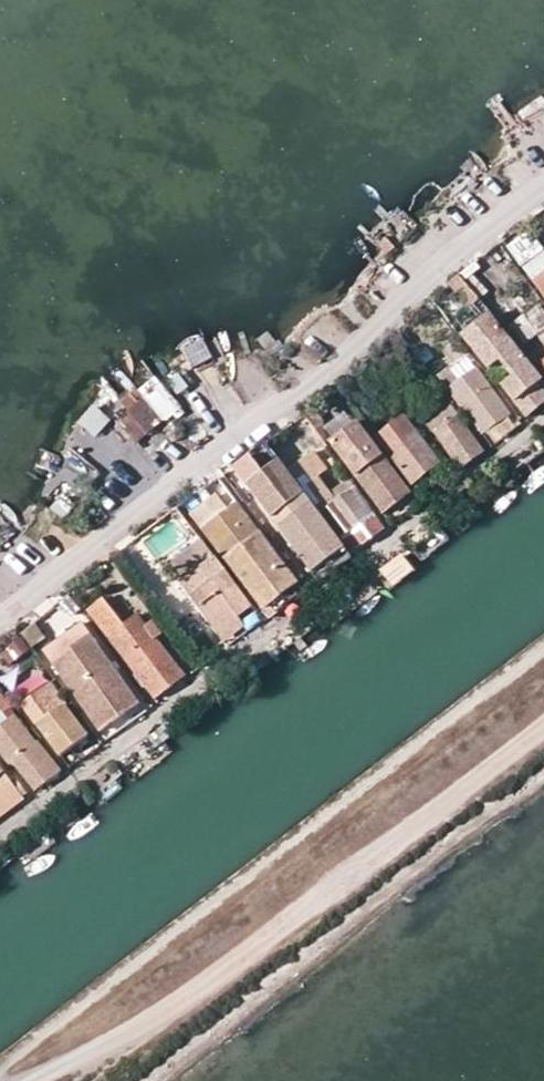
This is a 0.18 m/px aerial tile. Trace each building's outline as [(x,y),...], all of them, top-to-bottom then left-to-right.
[(536,282),(543,292),(543,276),(536,282)] [(481,303),(459,281),(451,289),(474,312),(481,303)] [(541,303),(512,325),(524,341),(533,361),(542,365),(543,368),(543,307),(541,303)] [(489,313),(462,332),(487,366),(488,365),(498,358),(511,376),(500,385),(523,417),(543,402),(543,398),(534,384),(539,381),(489,313)] [(485,433),(511,413),(489,385),(477,369),(460,380),(450,366),(435,376),(446,390),(449,389),(463,407),(465,406),(485,433)] [(431,398),(439,392),(425,373),(417,380),(431,398)] [(161,384),(155,377),(140,391),(145,397),(161,384)] [(145,397),(153,408),(170,395),(161,384),(145,397)] [(153,408),(163,420),(179,407),(170,395),(153,408)] [(440,409),(426,421),(453,458),(461,470),(486,452),(442,396),(435,402),(440,409)] [(93,405),(75,421),(93,440),(111,423),(93,405)] [(414,484),(441,464),(405,418),(378,437),(414,484)] [(357,424),(331,442),(384,512),(394,503),(409,492),(357,424)] [(322,468),(313,454),(293,469),(302,483),(322,468)] [(281,463),(249,487),(272,519),(305,495),(281,463)] [(370,508),(356,489),(325,511),(344,537),(355,530),(365,542),(384,528),(370,508)] [(230,508),(219,492),(191,512),(202,527),(230,508)] [(230,508),(202,527),(262,606),(301,578),(242,500),(230,508)] [(314,574),(345,549),(313,506),(282,530),(314,574)] [(213,557),(199,538),(166,565),(179,583),(213,557)] [(239,617),(251,607),(221,567),(213,557),(179,583),(216,632),(239,617)] [(262,606),(269,615),(308,587),(301,578),(262,606)] [(166,596),(166,617),(183,617),(183,595),(166,596)] [(104,602),(94,609),(158,696),(184,677),(156,639),(162,634),(152,620),(145,625),(137,615),(122,626),(104,602)] [(216,632),(223,641),(246,625),(239,617),(216,632)] [(45,645),(55,658),(89,633),(79,620),(45,645)] [(141,704),(89,633),(55,658),(106,729),(141,704)] [(23,699),(46,678),(36,667),(13,688),(23,699)] [(52,679),(24,701),(63,754),(76,746),(89,737),(65,706),(70,704),(52,679)] [(0,694),(0,708),(3,712),(13,707),(2,692),(0,694)] [(12,762),(16,759),(37,789),(54,775),(51,771),(58,765),(27,722),(19,711),(0,726),(0,745),(12,762)] [(9,776),(0,764),(0,816),(14,806),(30,794),(17,778),(12,780),(9,776)]
